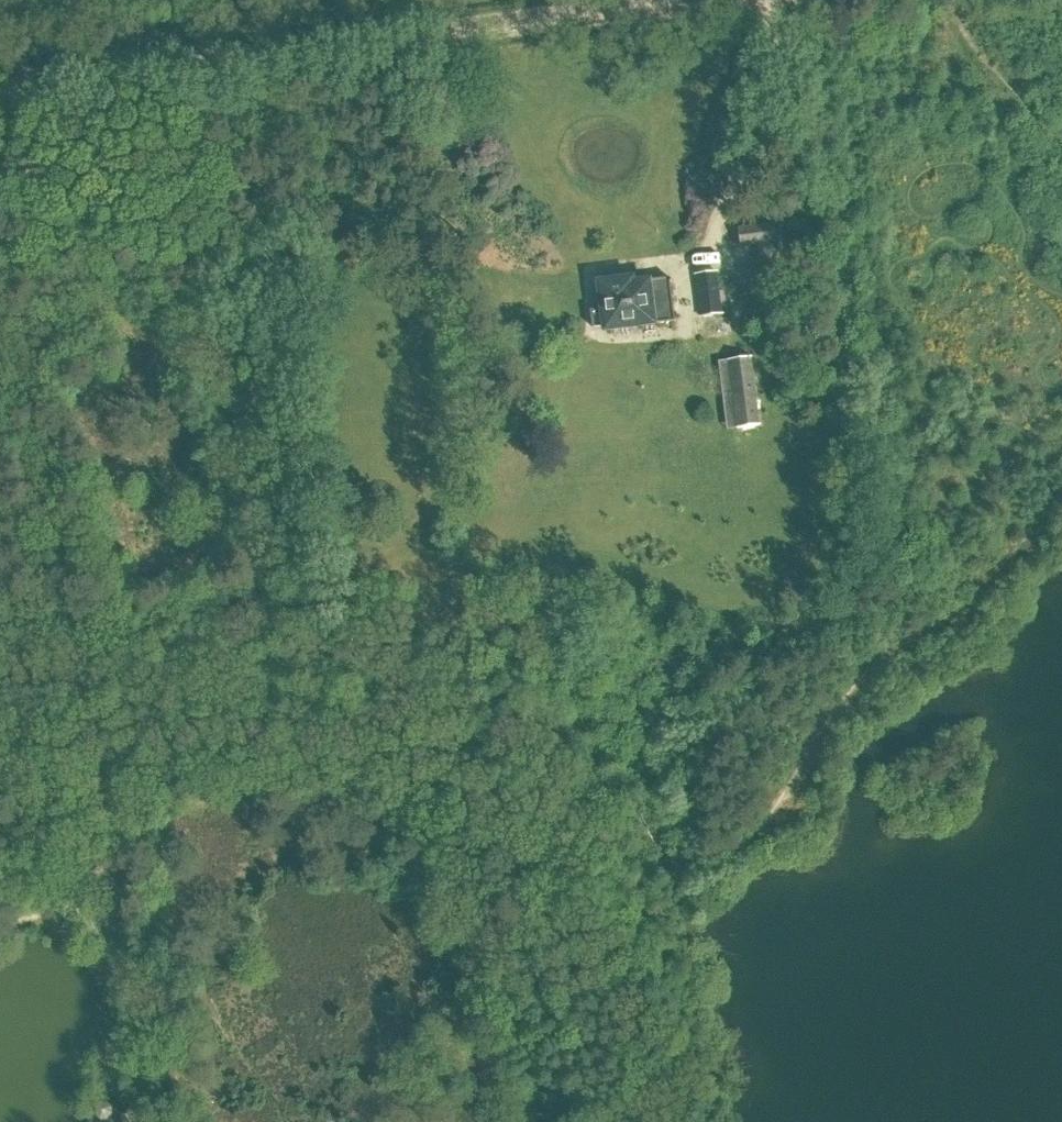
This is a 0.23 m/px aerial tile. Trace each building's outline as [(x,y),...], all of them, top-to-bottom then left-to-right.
[(780,226),(739,232),(739,234),(740,240),(741,248),(759,246),(765,245),(782,243),(780,226)] [(716,272),(696,275),(702,317),(722,315),(716,272)] [(603,330),(604,335),(675,325),(669,279),(634,284),(633,278),(616,280),(614,278),(606,279),(602,282),(597,283),(601,311),(591,312),(593,331),(603,330)] [(737,431),(759,428),(751,361),(728,364),(737,431)]
